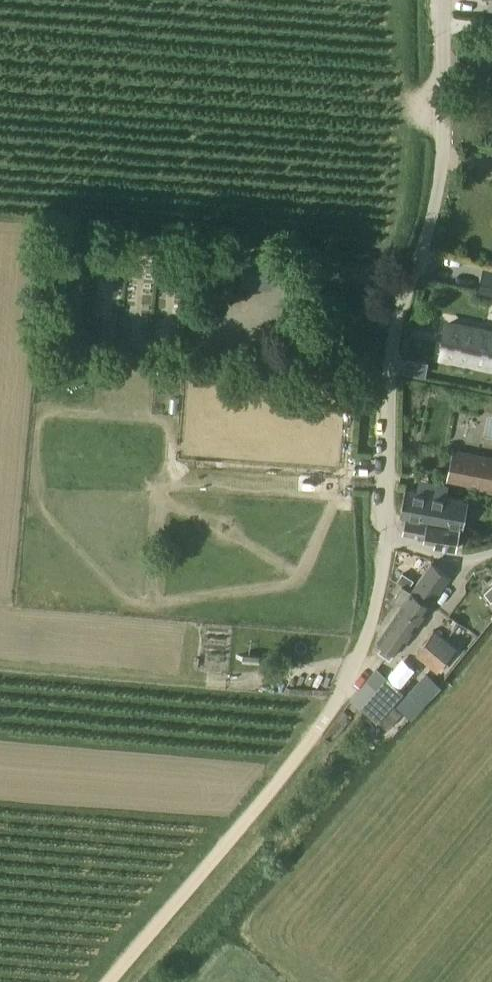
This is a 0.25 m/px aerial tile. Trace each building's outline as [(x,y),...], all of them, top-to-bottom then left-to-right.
[(273,289),(276,256),(245,254),(242,287),(273,289)] [(445,337),(439,369),(438,370),(491,381),(491,346),(445,337)] [(455,450),(448,480),(491,489),(491,457),(455,450)] [(401,515),(428,520),(464,528),(470,501),(406,489),(401,515)] [(459,529),(408,519),(405,532),(438,539),(437,545),(455,549),(459,529)] [(403,604),(421,617),(450,576),(432,563),(412,591),(408,588),(412,582),(405,576),(400,583),(403,585),(394,598),(403,604)] [(421,617),(403,604),(385,630),(388,632),(382,641),(384,642),(379,649),(391,658),(402,642),(403,643),(421,617)] [(451,618),(442,629),(456,640),(465,629),(451,618)] [(438,670),(456,645),(433,629),(416,654),(438,670)] [(377,666),(352,698),(381,721),(406,689),(377,666)] [(427,673),(406,696),(419,709),(441,686),(427,673)]
